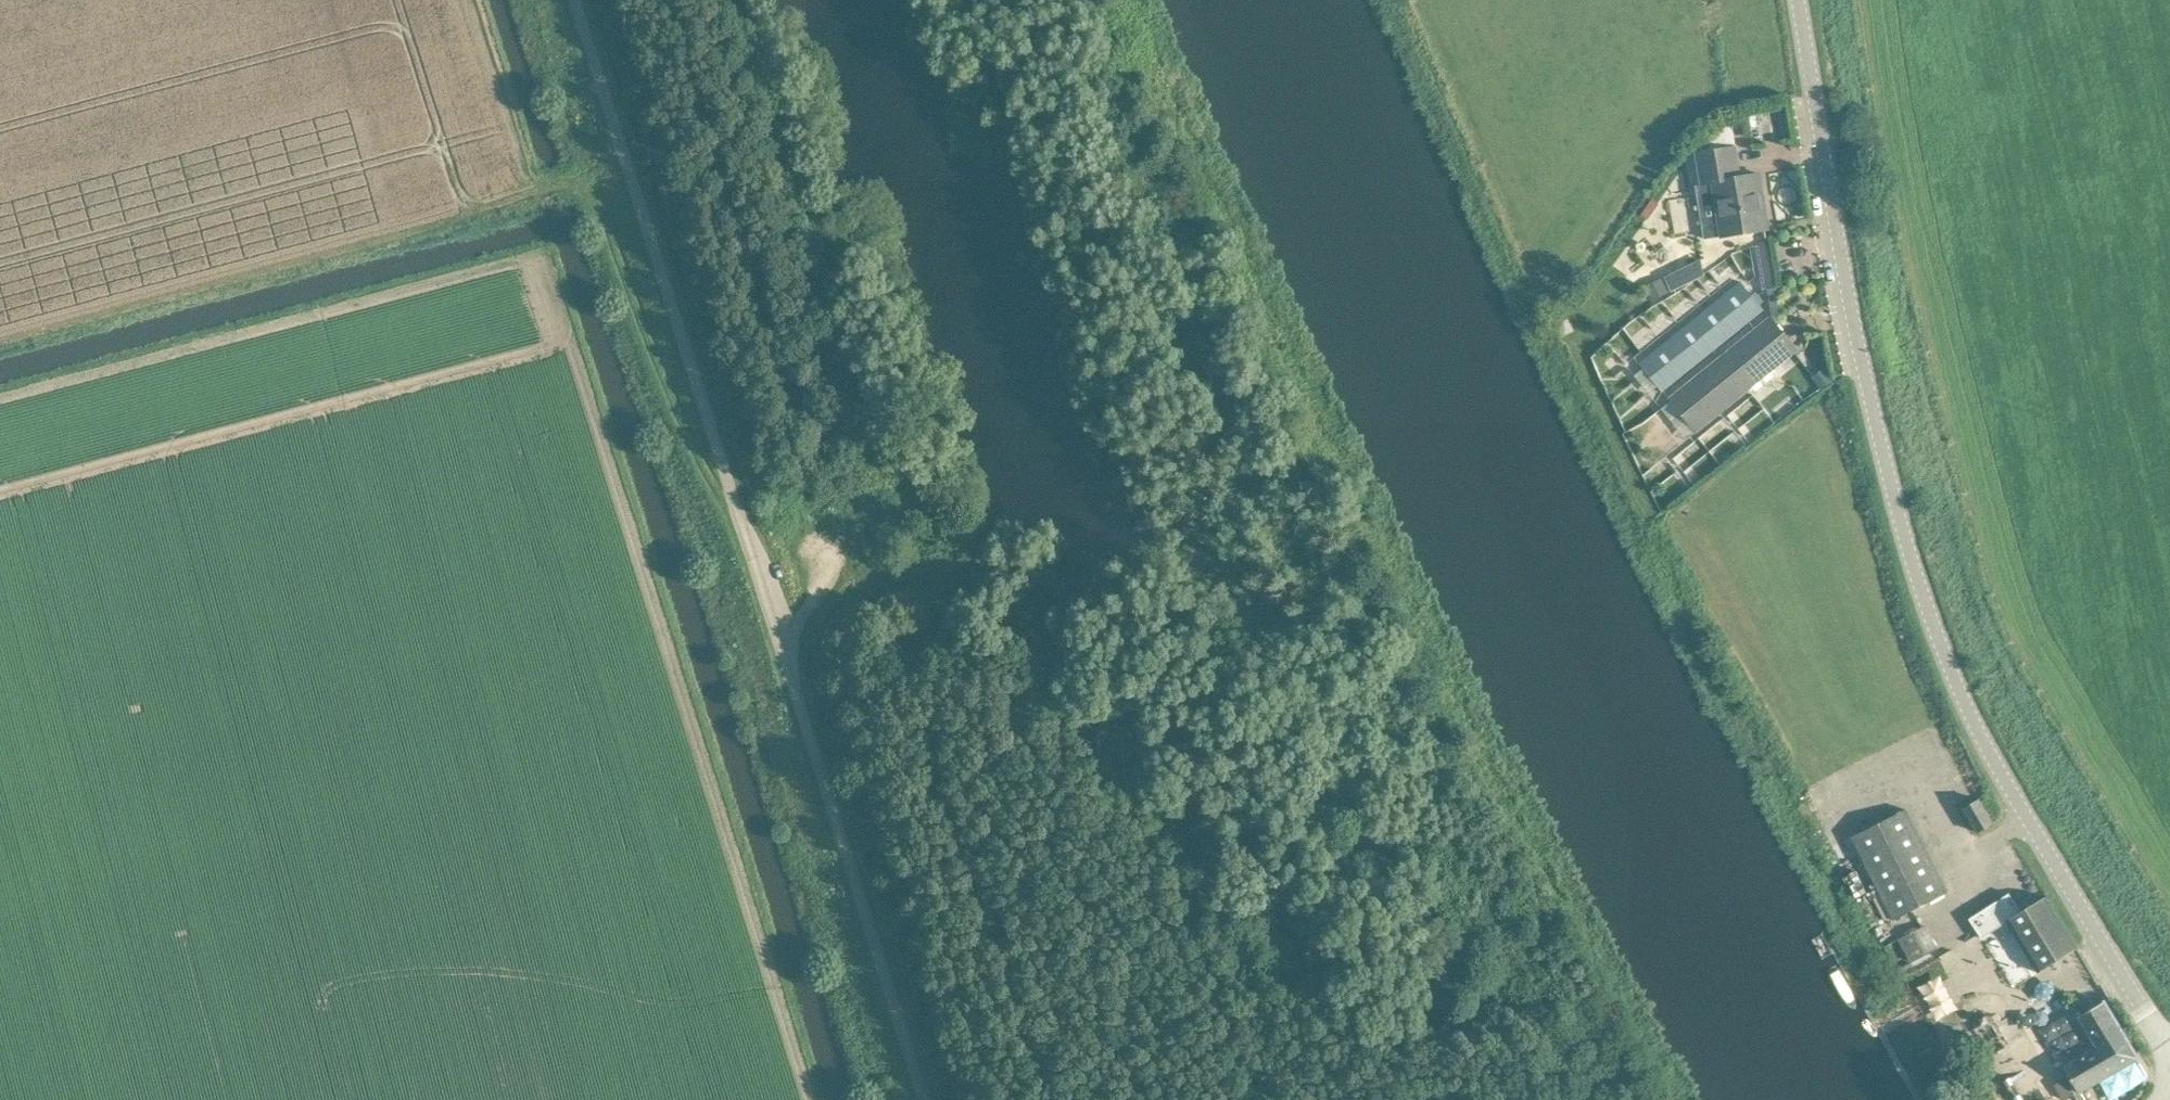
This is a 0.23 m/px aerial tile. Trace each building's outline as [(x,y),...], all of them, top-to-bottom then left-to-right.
[(1736,147),(1714,151),(1697,154),(1702,185),(1697,186),(1707,245),(1723,242),(1722,237),(1769,229),(1760,174),(1741,177),(1736,147)] [(1765,310),(1738,276),(1636,358),(1696,432),(1797,351),(1770,318),(1756,330),(1748,323),(1765,310)] [(1664,277),(1645,287),(1652,302),(1672,292),(1664,277)] [(1823,806),(1840,797),(1835,788),(1818,797),(1823,806)] [(1964,808),(1979,833),(1994,824),(1979,800),(1964,808)] [(1907,810),(1887,820),(1852,837),(1894,920),(1948,893),(1907,810)] [(2046,897),(2021,913),(2009,894),(1969,919),(1981,937),(2007,921),(2038,973),(2078,949),(2046,897)] [(1924,926),(1899,939),(1911,963),(1936,951),(1924,926)] [(1999,981),(2015,976),(2010,961),(1995,965),(1999,981)] [(2092,1049),(2064,1067),(2065,1069),(2070,1076),(2080,1094),(2140,1058),(2105,1001),(2087,1012),(2080,1016),(2099,1048),(2094,1051),(2092,1049)]
